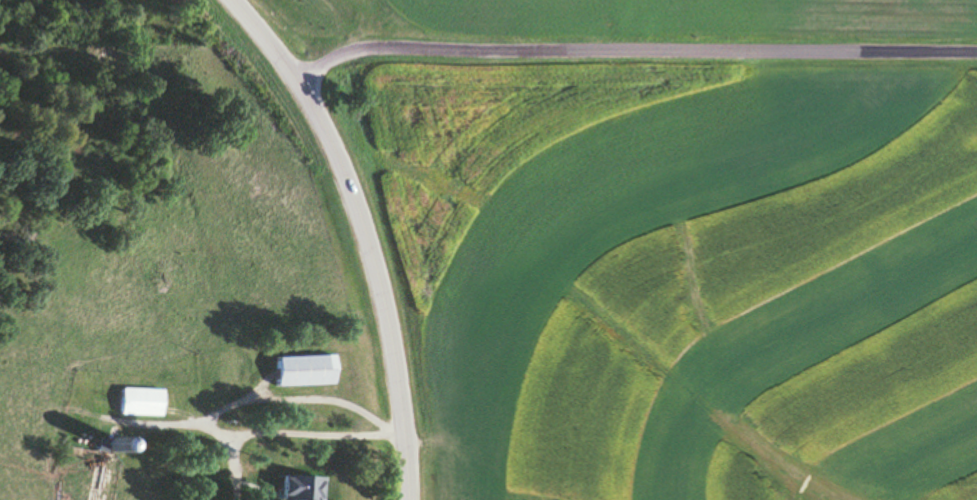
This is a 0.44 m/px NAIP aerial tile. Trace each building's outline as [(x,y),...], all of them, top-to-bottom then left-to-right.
[(332,386),(332,357),(275,358),(275,387),(332,386)] [(233,370),(231,386),(246,387),(247,371),(233,370)] [(160,390),(118,390),(118,416),(160,416),(160,390)] [(124,440),(94,440),(94,453),(124,453),(124,440)] [(322,479),(281,477),(280,499),(321,499),(322,479)]
